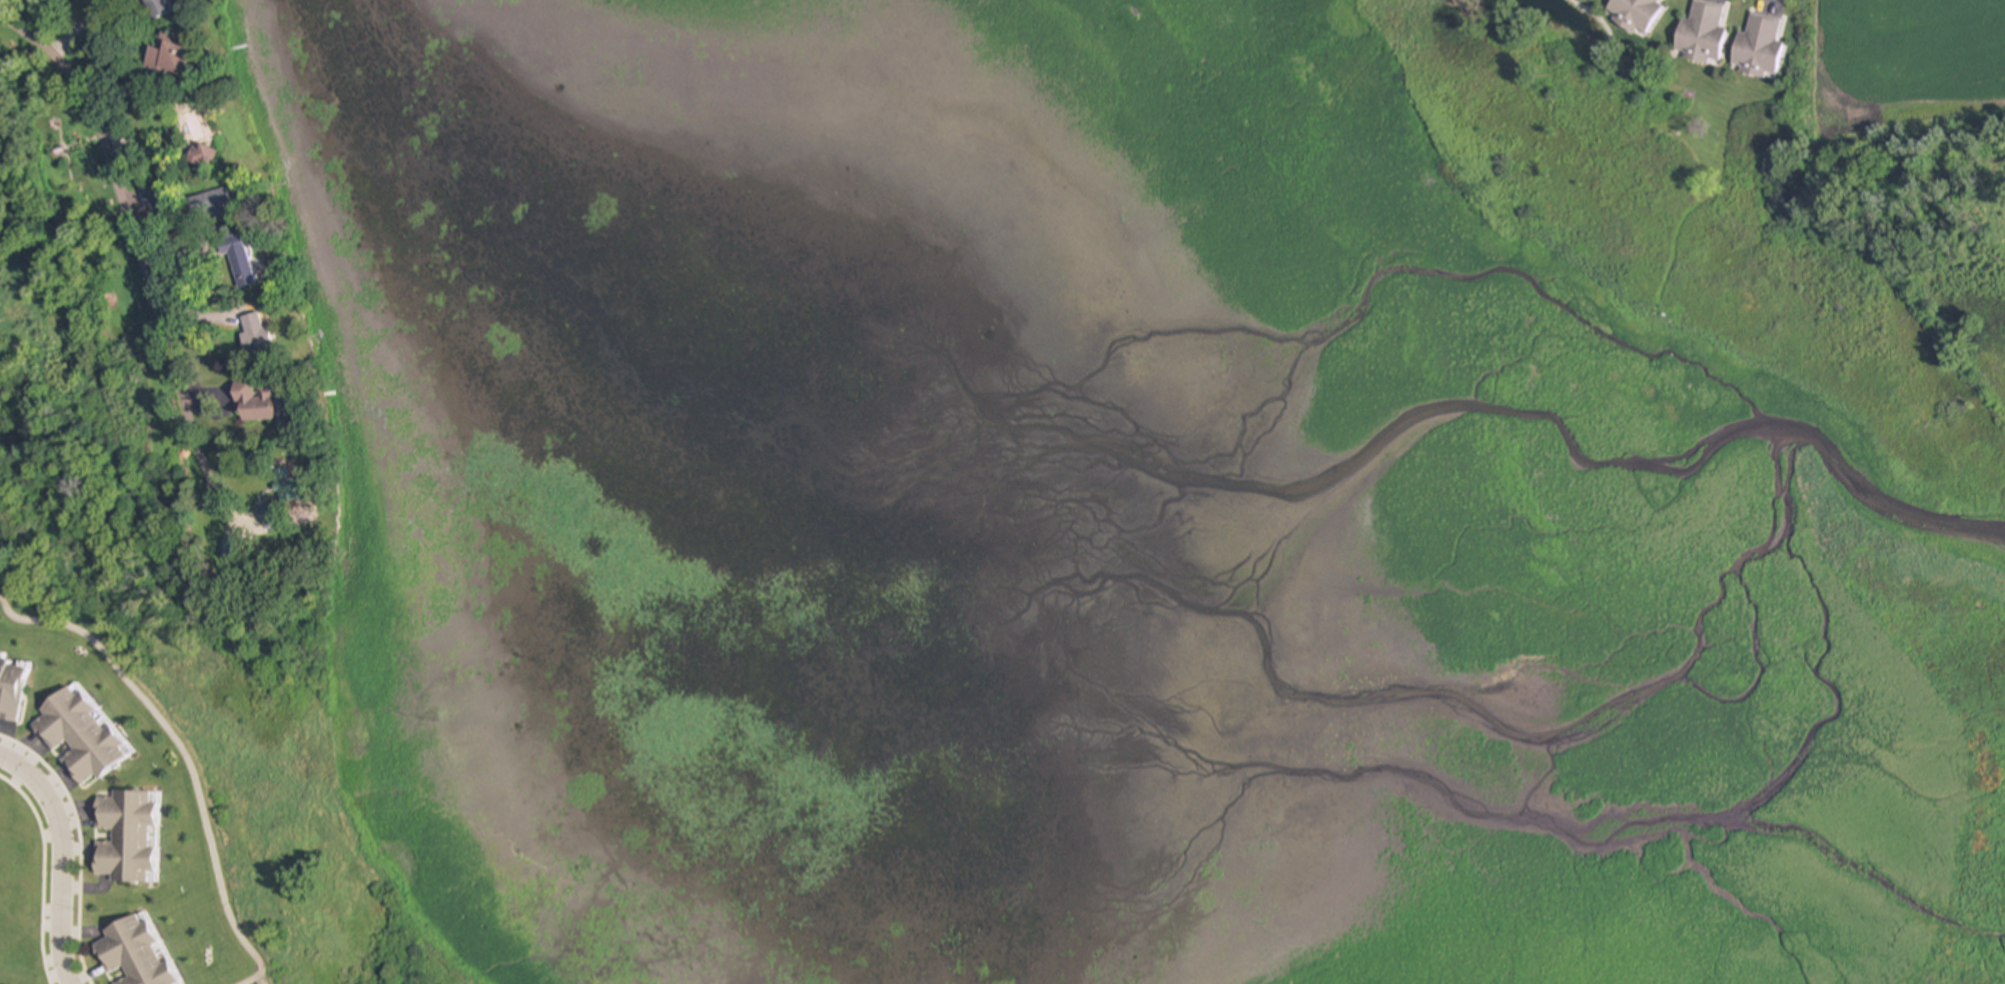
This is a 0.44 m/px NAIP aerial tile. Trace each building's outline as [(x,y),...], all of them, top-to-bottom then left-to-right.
[(175,11),(171,0),(143,0),(149,19),(175,11)] [(1603,15),(1634,34),(1637,30),(1645,35),(1663,7),(1657,3),(1659,0),(1612,0),(1603,15)] [(1726,6),(1699,0),(1694,0),(1689,21),(1681,19),(1672,55),(1717,66),(1725,29),(1721,28),(1726,6)] [(1737,33),(1729,69),(1774,79),(1782,44),(1776,43),(1781,20),(1750,13),(1746,35),(1737,33)] [(148,46),(143,67),(180,77),(189,41),(161,33),(156,49),(148,46)] [(215,153),(198,142),(185,160),(203,172),(215,153)] [(234,212),(226,187),(187,199),(193,218),(210,212),(212,219),(234,212)] [(253,279),(238,234),(218,240),(233,286),(253,279)] [(238,335),(244,353),(270,346),(259,312),(239,318),(244,333),(238,335)] [(273,421),(271,388),(253,389),(252,382),(231,383),(232,403),(238,403),(239,423),(273,421)] [(18,721),(27,665),(0,661),(0,718),(18,721)] [(127,755),(79,691),(74,695),(68,687),(38,709),(43,716),(31,725),(52,753),(64,744),(70,751),(59,759),(81,789),(127,755)] [(95,841),(94,875),(111,875),(111,881),(151,882),(153,790),(112,790),(112,796),(96,795),(95,830),(111,831),(111,841),(95,841)] [(143,911),(103,927),(107,937),(93,943),(106,974),(121,968),(125,977),(113,982),(114,983),(172,983),(143,911)]
